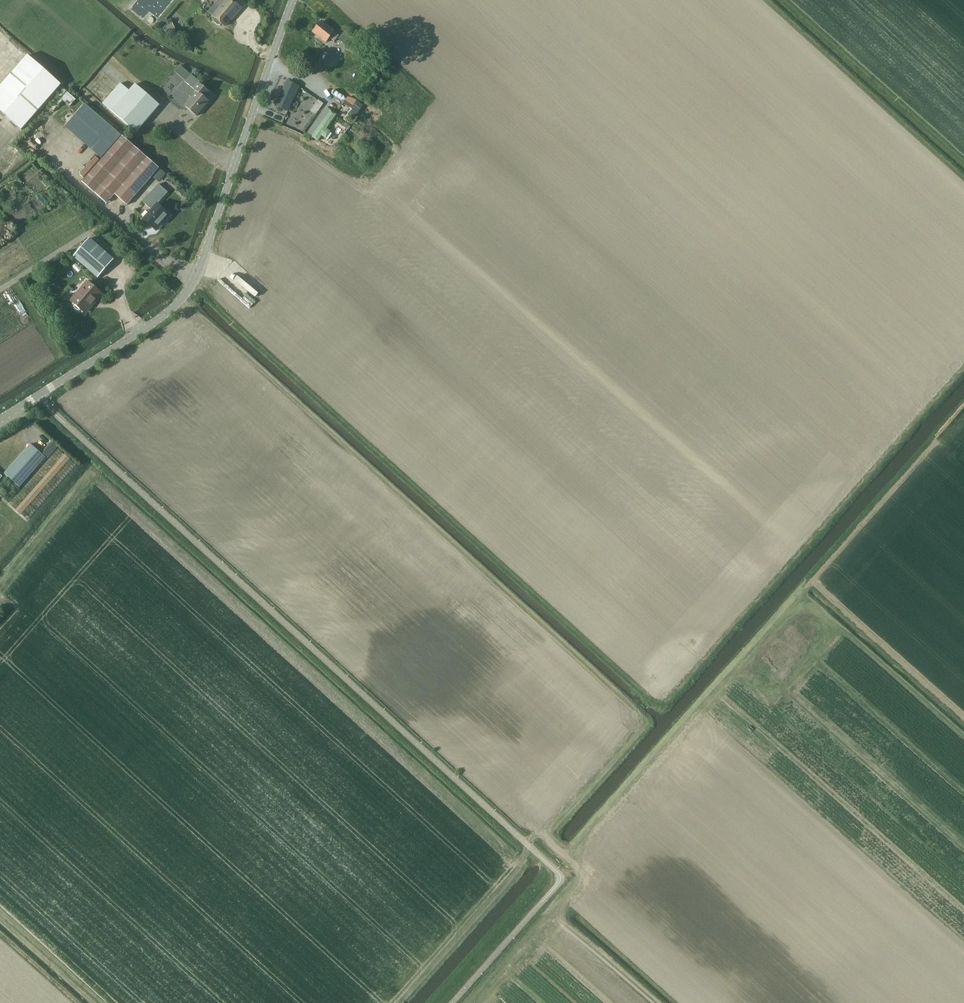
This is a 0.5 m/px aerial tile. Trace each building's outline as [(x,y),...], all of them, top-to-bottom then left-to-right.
[(209,13),(214,17),(217,20),(216,22),(216,24),(219,27),(221,27),(223,25),(226,28),(237,15),(238,16),(243,10),(232,0),(220,0),(209,13)] [(169,37),(178,32),(173,23),(164,28),(169,37)] [(334,45),(338,39),(360,58),(367,49),(344,30),(338,37),(322,24),(313,35),(325,45),(329,41),(334,45)] [(0,88),(0,112),(21,131),(62,86),(29,56),(0,88)] [(192,76),(186,83),(196,91),(190,97),(193,100),(186,107),(197,117),(210,103),(206,100),(211,94),(200,85),(201,84),(192,76)] [(287,80),(276,106),(288,112),(299,86),(287,80)] [(150,96),(136,85),(130,92),(122,84),(104,104),(137,133),(146,123),(163,107),(150,96)] [(59,94),(70,105),(77,99),(65,88),(59,94)] [(323,106),(318,102),(310,113),(315,117),(323,106)] [(89,108),(70,129),(103,158),(82,181),(107,203),(115,194),(114,194),(146,157),(122,136),(89,108)] [(330,114),(325,110),(307,134),(317,142),(321,138),(325,140),(329,134),(325,132),(335,118),(334,117),(334,116),(332,114),(330,114)] [(351,111),(343,122),(348,125),(356,114),(351,111)] [(146,157),(114,194),(115,194),(128,205),(159,168),(146,157)] [(26,168),(30,175),(38,171),(33,163),(26,168)] [(160,171),(154,178),(159,183),(166,175),(160,171)] [(159,186),(144,204),(153,212),(144,221),(157,232),(171,217),(158,206),(169,194),(159,186)] [(114,260),(90,239),(74,257),(98,278),(114,260)] [(102,294),(89,282),(72,301),(76,305),(75,305),(75,308),(79,310),(81,310),(82,309),(85,313),(92,305),(93,305),(92,304),(95,301),(95,302),(96,302),(95,301),(102,294)] [(48,459),(57,448),(51,443),(42,454),(46,457),(48,459)] [(19,487),(46,457),(42,454),(31,444),(27,449),(4,474),(19,487)]
